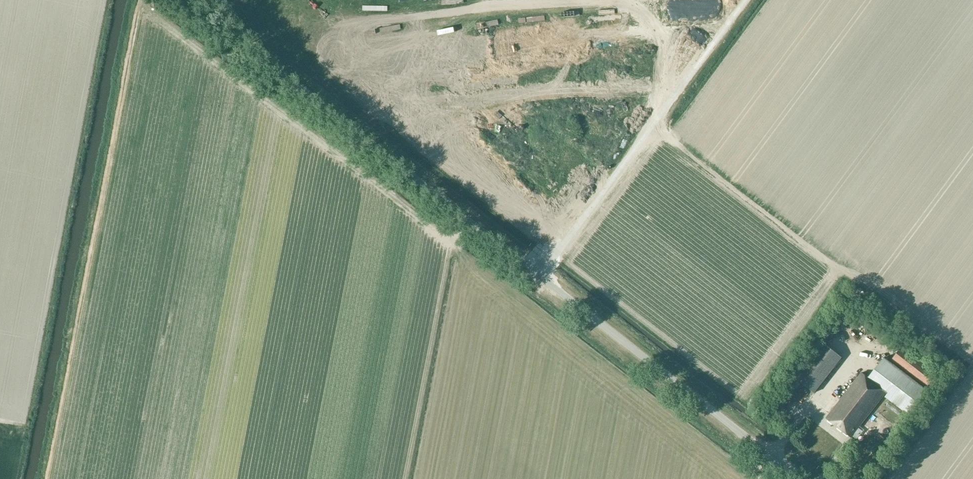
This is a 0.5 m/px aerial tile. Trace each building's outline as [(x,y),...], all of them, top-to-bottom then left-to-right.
[(822,342),(794,378),(814,394),(842,358),(822,342)] [(928,391),(925,389),(937,373),(903,347),(891,362),(884,357),(868,378),(861,373),(827,420),(851,438),(886,393),(888,394),(885,397),(909,416),(928,391)]
